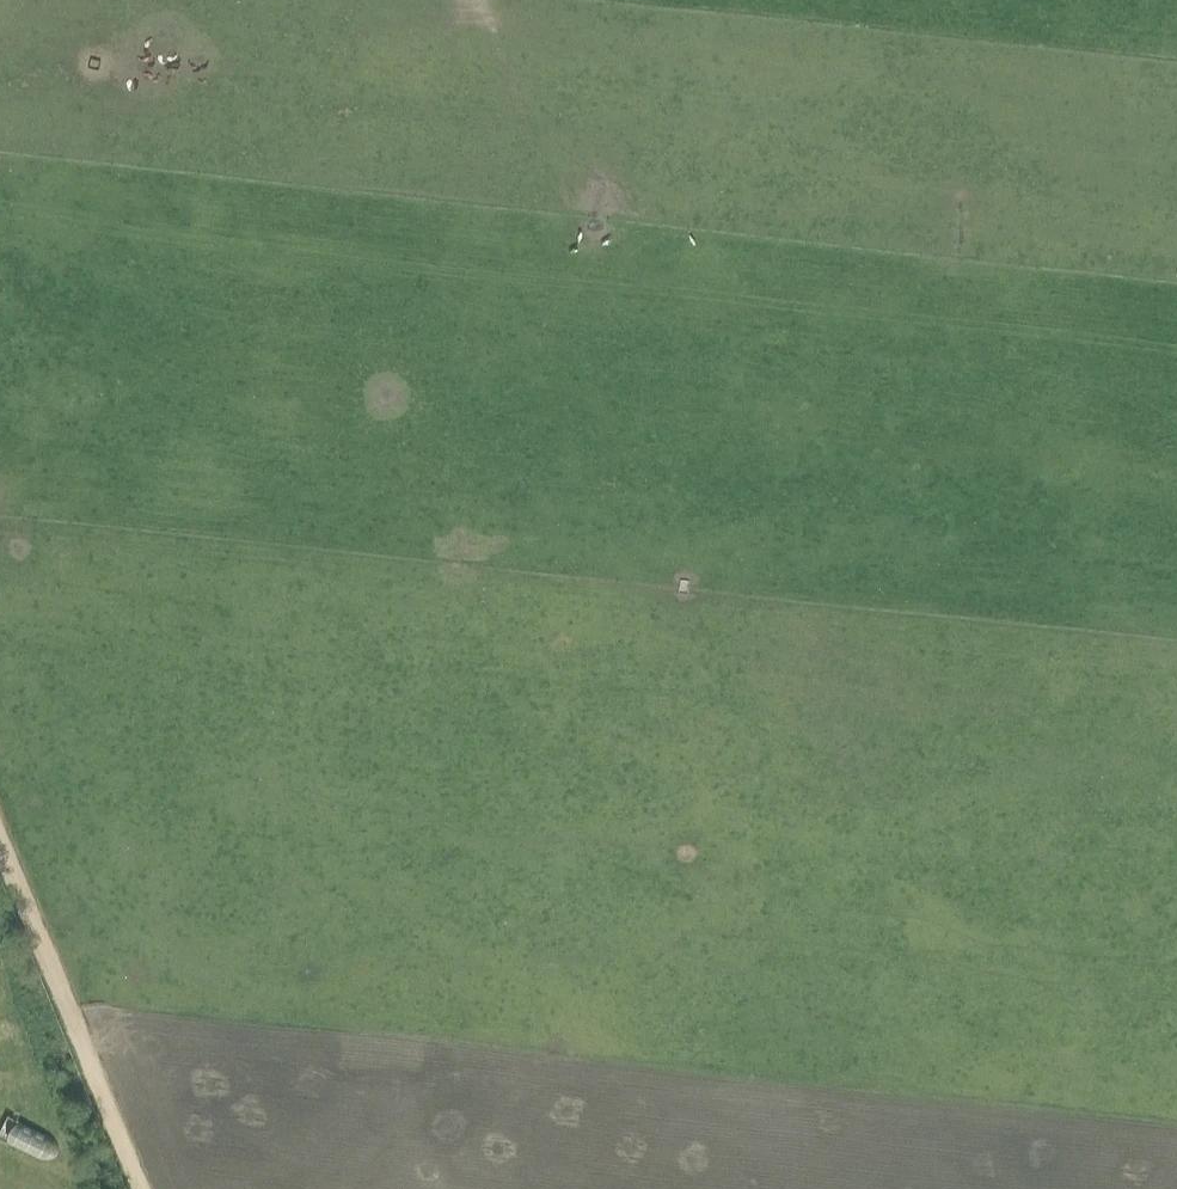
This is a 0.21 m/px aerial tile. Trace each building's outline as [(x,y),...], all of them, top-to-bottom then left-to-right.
[(7,1118),(0,1134),(0,1140),(55,1163),(64,1142),(7,1118)]
